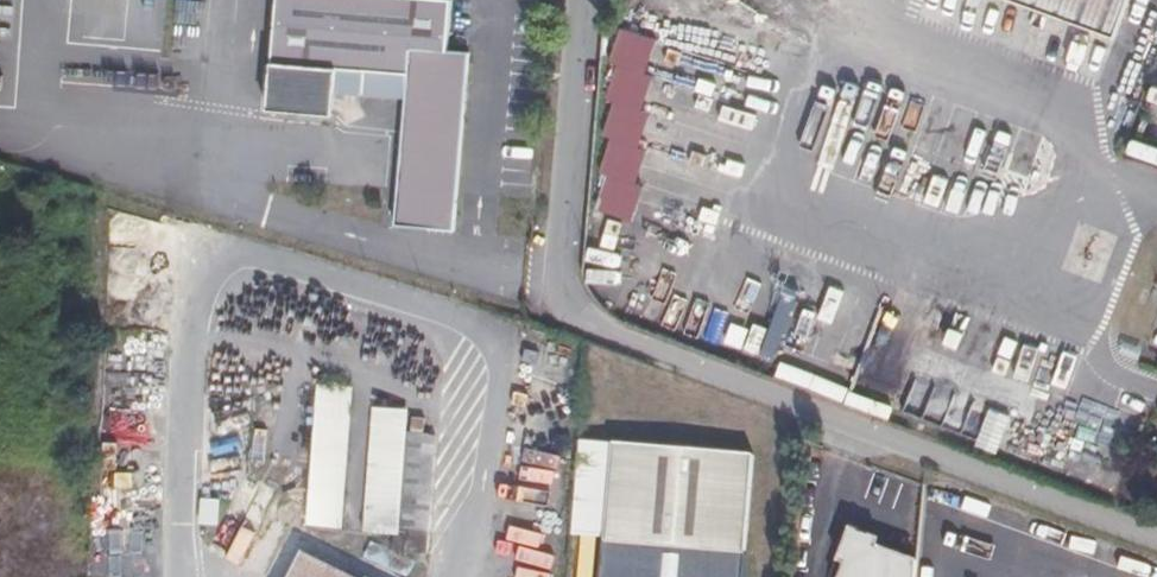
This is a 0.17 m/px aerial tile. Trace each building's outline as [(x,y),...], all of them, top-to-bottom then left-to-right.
[(271,107),(338,110),(339,87),(341,61),(412,65),(410,92),(401,221),(458,225),(472,44),(450,41),(453,0),(277,0),(271,107)] [(1118,23),(1126,0),(1052,0),(1118,23)] [(590,208),(623,215),(665,36),(619,26),(603,98),(615,101),(590,208)] [(412,65),(341,61),(339,87),(410,92),(412,65)] [(880,283),(863,277),(839,284),(821,289),(835,294),(829,308),(839,306),(876,295),(880,283)] [(812,311),(821,289),(787,297),(779,318),(812,311)] [(752,303),(770,300),(772,296),(756,291),(752,303)] [(839,306),(829,308),(812,348),(848,362),(876,295),(839,306)] [(761,321),(770,300),(752,303),(744,323),(761,321)] [(1000,327),(944,303),(917,374),(941,382),(937,393),(970,407),(1000,327)] [(812,311),(779,318),(773,334),(800,344),(812,311)] [(757,330),(761,321),(744,323),(743,325),(757,330)] [(800,344),(773,334),(769,343),(796,354),(800,344)] [(309,524),(344,526),(351,384),(317,382),(309,524)] [(406,410),(369,407),(361,532),(398,535),(406,410)] [(609,432),(596,576),(736,576),(747,445),(609,432)] [(865,533),(838,522),(828,550),(836,553),(843,535),(862,542),(865,533)] [(907,559),(862,542),(843,535),(836,553),(828,576),(906,576),(907,559)] [(303,554),(292,576),(349,576),(303,554)]
